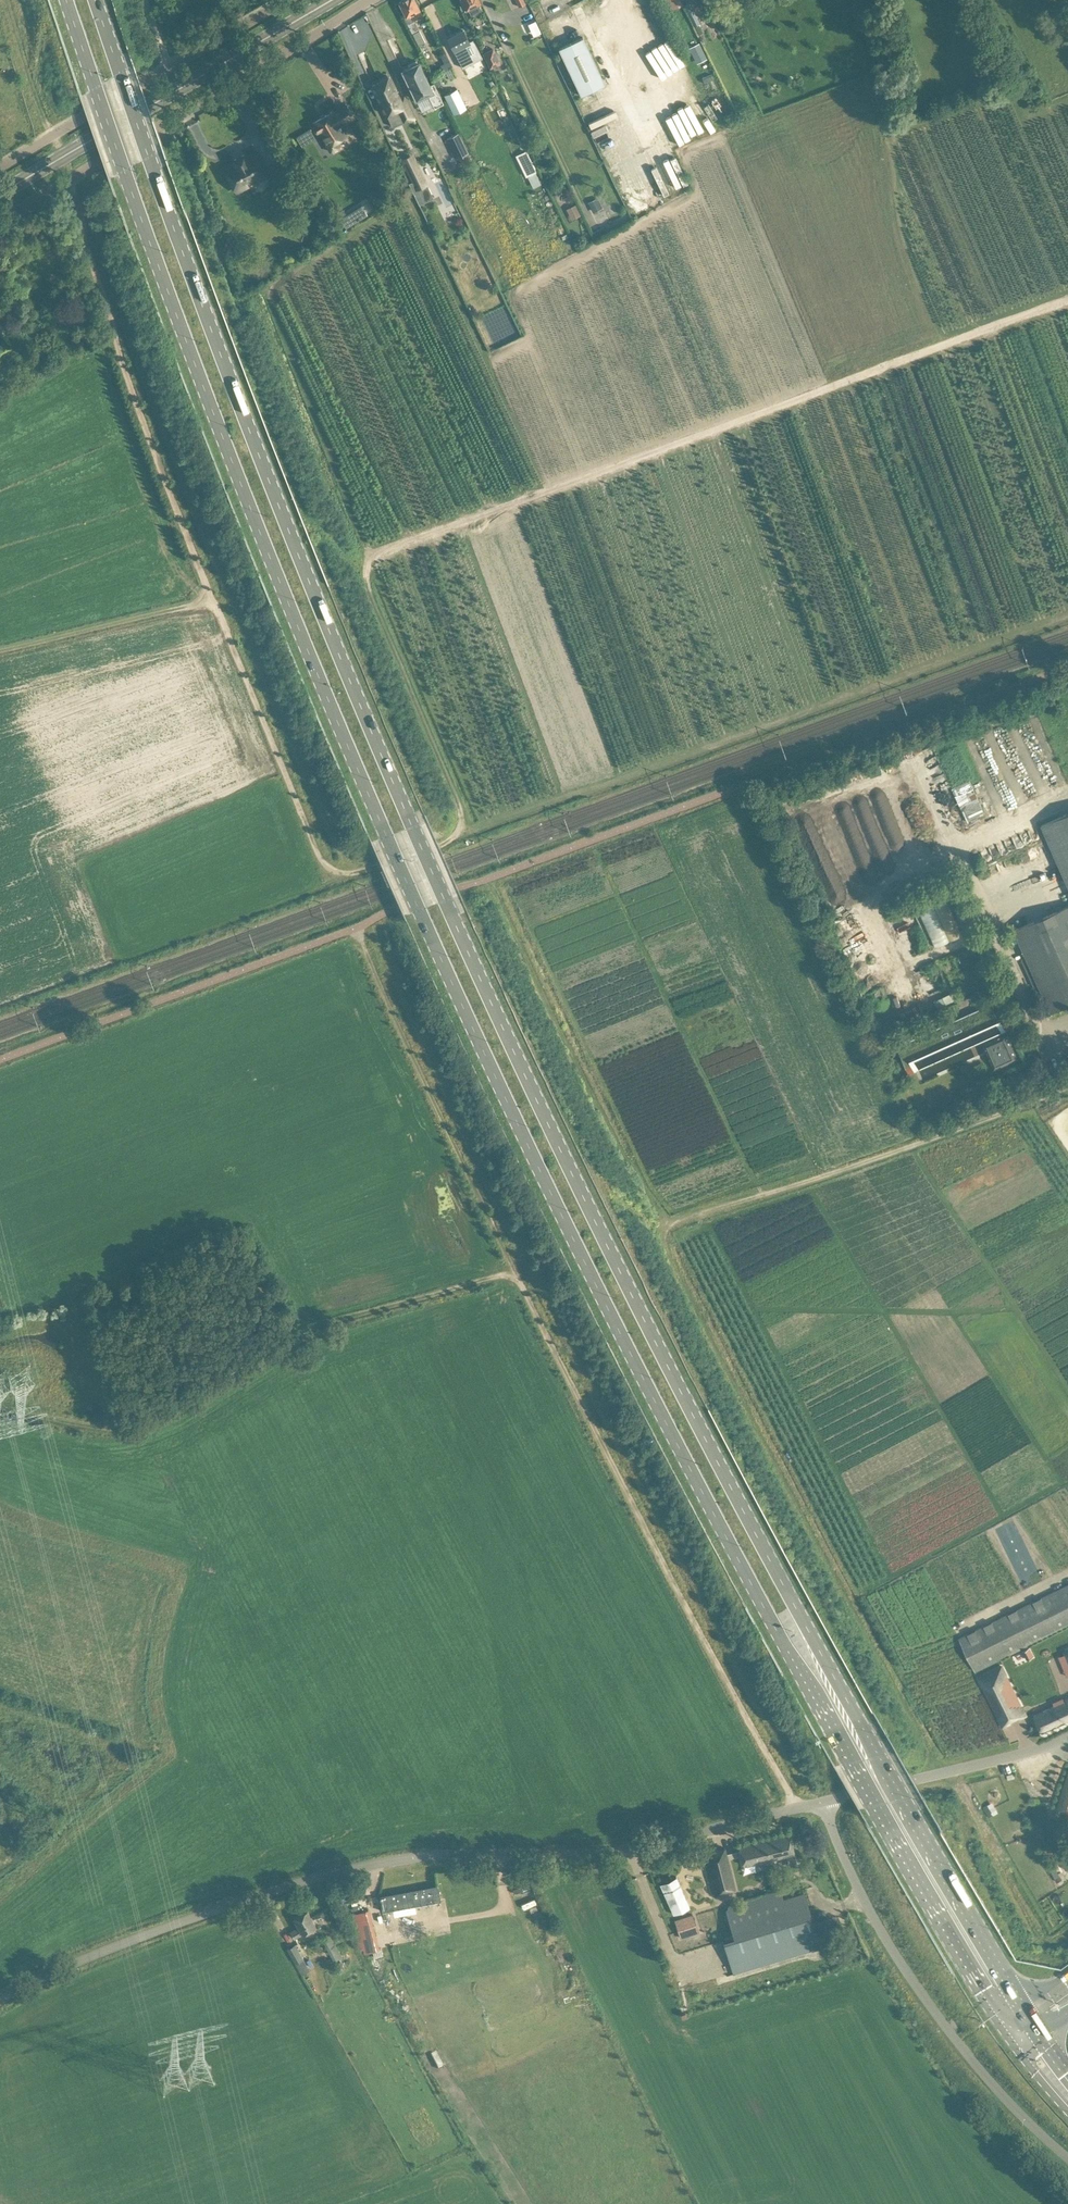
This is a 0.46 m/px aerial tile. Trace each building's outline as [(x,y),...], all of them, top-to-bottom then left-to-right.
[(404,17),(407,24),(413,21),(423,16),(415,0),(400,0),(399,1),(406,16),(404,17)] [(466,8),(468,7),(471,14),(481,10),(477,3),(479,2),(478,0),(462,0),(466,8)] [(555,0),(540,0),(531,4),(533,9),(555,0)] [(522,24),(526,34),(533,31),(535,36),(542,33),(536,18),(522,24)] [(413,21),(407,24),(412,34),(413,33),(417,31),(413,21)] [(471,45),(463,29),(448,37),(456,53),(471,45)] [(413,33),(419,45),(425,42),(419,30),(417,31),(413,33)] [(582,39),(558,50),(580,97),(605,85),(582,39)] [(698,44),(691,48),(698,62),(705,58),(698,44)] [(493,49),(484,53),(491,67),(500,63),(493,49)] [(444,103),(442,100),(434,82),(430,84),(419,62),(418,62),(417,60),(408,64),(409,67),(402,70),(416,99),(428,94),(435,108),(444,103)] [(445,63),(441,65),(444,71),(453,67),(450,61),(445,63)] [(436,77),(447,99),(460,92),(450,71),(436,77)] [(414,118),(406,100),(404,97),(400,99),(389,76),(388,77),(387,75),(378,79),(379,81),(372,85),(386,114),(398,109),(404,121),(409,119),(409,120),(414,118)] [(314,128),(316,131),(317,131),(319,130),(331,150),(338,146),(335,142),(346,135),(340,125),(354,116),(347,105),(333,113),(332,111),(314,122),(316,125),(314,126),(314,128)] [(470,151),(460,131),(447,138),(457,157),(470,151)] [(267,171),(256,151),(248,156),(245,157),(243,155),(234,159),(236,162),(224,168),(236,190),(244,186),(243,183),(254,177),(255,180),(268,173),(267,171)] [(528,152),(517,157),(526,176),(528,175),(530,179),(538,175),(536,172),(537,171),(528,152)] [(413,154),(401,159),(415,189),(427,184),(413,154)] [(652,168),(663,194),(683,186),(680,178),(683,176),(676,158),(652,168)] [(285,171),(270,178),(273,182),(280,196),(294,189),(285,171)] [(598,197),(589,202),(594,212),(603,208),(598,197)] [(571,219),(581,216),(578,204),(567,207),(571,219)] [(353,215),(338,224),(343,231),(357,221),(353,215)] [(13,344),(1,351),(6,358),(17,352),(13,344)] [(18,353),(6,359),(11,367),(22,360),(18,353)] [(967,821),(985,813),(971,778),(953,786),(967,821)] [(814,819),(823,820),(825,808),(816,807),(814,819)] [(1042,824),(1067,883),(1067,813),(1042,824)] [(955,922),(946,892),(917,901),(930,941),(956,933),(955,929),(954,929),(952,923),(955,922)] [(1015,930),(1051,1011),(1067,1003),(1067,906),(1015,930)] [(918,968),(935,1001),(952,992),(935,960),(918,968)] [(1007,1016),(1000,999),(974,1010),(976,1013),(965,1018),(963,1015),(897,1045),(904,1061),(911,1059),(915,1068),(984,1038),(985,1040),(982,1042),(994,1068),(1008,1062),(1009,1063),(1020,1058),(1014,1047),(1013,1048),(1011,1044),(1012,1043),(1006,1031),(1003,1032),(1002,1030),(1005,1028),(1001,1018),(1007,1016)] [(959,1638),(975,1670),(1067,1625),(1067,1585),(959,1638)] [(836,1679),(842,1676),(831,1650),(825,1653),(836,1679)] [(1002,1666),(978,1677),(1002,1726),(1010,1722),(1009,1719),(1017,1716),(1018,1719),(1026,1715),(1002,1666)] [(1034,1715),(1042,1731),(1067,1719),(1067,1700),(1034,1715)] [(1058,1807),(1067,1810),(1064,1821),(1067,1823),(1067,1776),(1058,1807)] [(935,1850),(941,1846),(927,1820),(920,1824),(935,1850)] [(794,1852),(790,1832),(739,1844),(744,1864),(763,1860),(765,1869),(775,1867),(773,1857),(794,1852)] [(714,1894),(730,1891),(730,1890),(727,1891),(725,1883),(733,1881),(725,1847),(704,1852),(714,1894)] [(1067,1864),(1067,1854),(1060,1860),(1064,1866),(1067,1864)] [(1055,1877),(1060,1874),(1055,1863),(1049,1866),(1055,1877)] [(676,1876),(660,1883),(673,1914),(689,1906),(676,1876)] [(436,1878),(378,1886),(380,1902),(438,1894),(436,1878)] [(777,1878),(770,1880),(771,1888),(779,1886),(777,1878)] [(733,1973),(837,1941),(830,1918),(813,1923),(804,1891),(783,1898),(780,1889),(724,1906),(734,1940),(724,1943),(733,1973)] [(368,1909),(353,1913),(357,1929),(362,1944),(364,1943),(367,1952),(368,1959),(381,1955),(368,1908),(368,1909)] [(294,1918),(299,1927),(290,1931),(294,1938),(316,1926),(307,1910),(294,1918)] [(328,1910),(318,1915),(322,1922),(332,1917),(328,1910)] [(693,1914),(675,1920),(680,1937),(699,1931),(693,1914)] [(324,1937),(321,1939),(334,1962),(343,1957),(330,1934),(324,1937)] [(312,1971),(296,1942),(287,1947),(303,1976),(312,1971)] [(1045,2000),(1044,1999),(1041,2001),(1039,1998),(1033,2003),(1040,2013),(1059,2000),(1054,1993),(1045,2000)]
